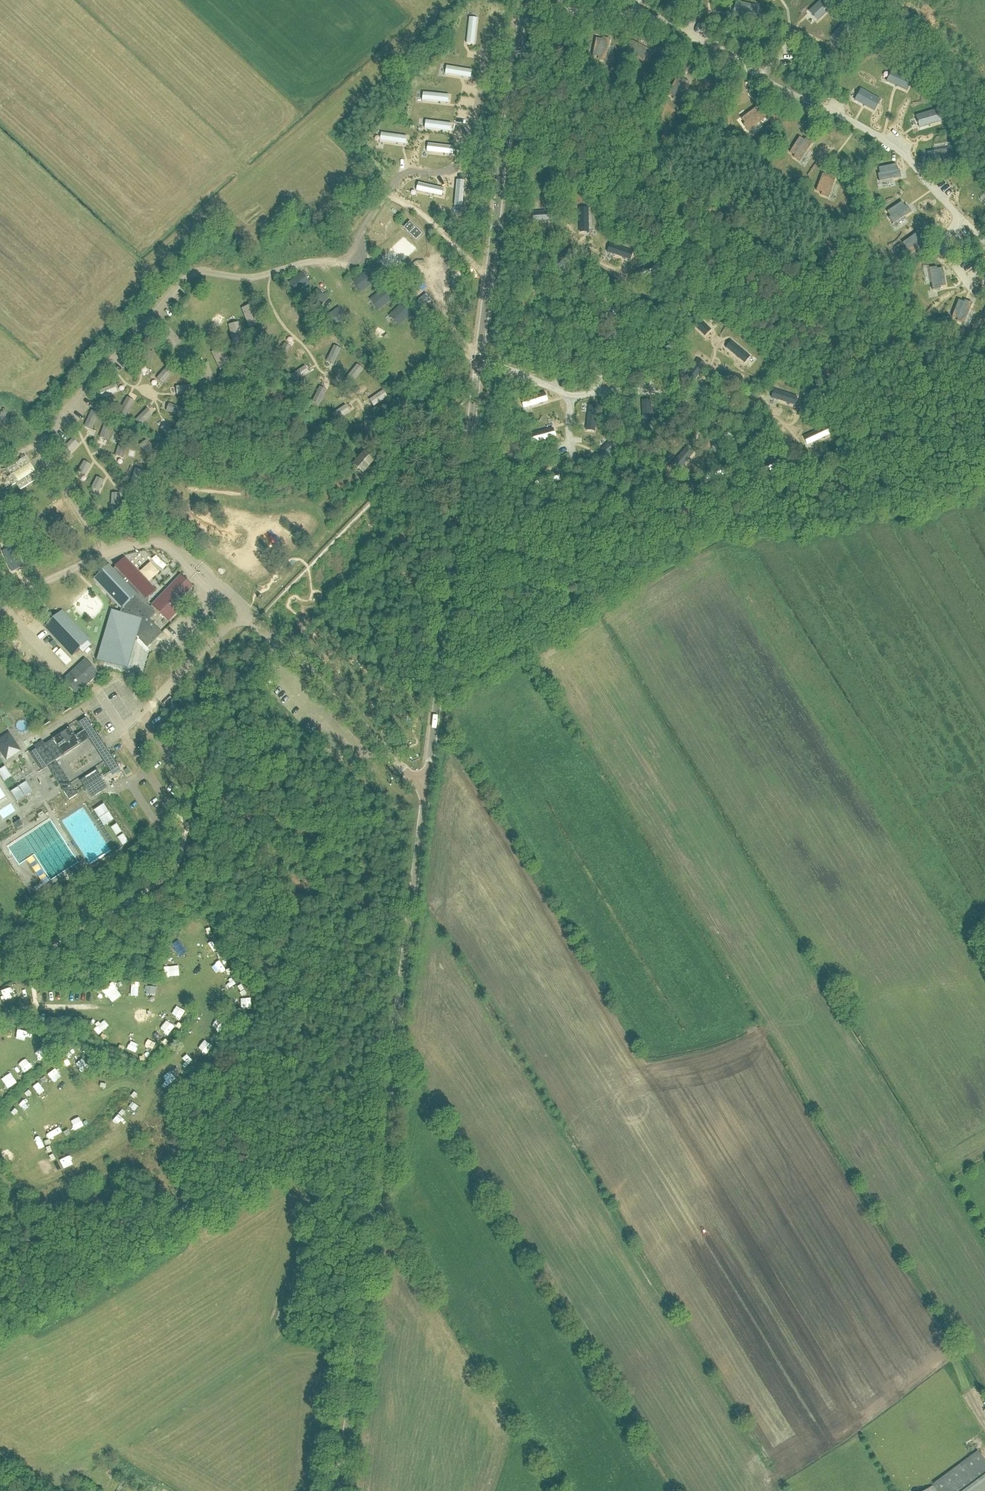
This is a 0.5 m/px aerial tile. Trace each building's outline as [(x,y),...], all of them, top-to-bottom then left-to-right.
[(834,6),(828,0),(822,0),(809,12),(818,22),(834,6)] [(758,7),(736,2),(733,15),(755,20),(758,7)] [(486,11),(483,26),(493,28),(496,13),(486,11)] [(474,45),(477,19),(469,18),(467,44),(474,45)] [(592,56),(598,57),(598,60),(605,61),(610,40),(602,38),(602,40),(596,39),(592,56)] [(643,63),(645,58),(647,59),(651,52),(632,42),(628,48),(630,49),(627,54),(643,63)] [(472,71),(447,67),(445,75),(471,79),(472,71)] [(886,82),(907,92),(913,80),(892,71),(886,82)] [(668,95),(673,97),(672,99),(679,103),(689,83),(682,80),(681,81),(676,79),(668,95)] [(854,101),(874,112),(881,101),(861,90),(854,101)] [(449,96),(423,93),(422,101),(448,104),(449,96)] [(741,119),(745,124),(743,125),(747,131),(765,118),(761,112),(759,113),(756,109),(741,119)] [(919,129),(941,122),(938,110),(916,116),(919,129)] [(451,124),(426,121),(425,129),(451,132),(451,124)] [(407,137),(381,134),(380,141),(406,145),(407,137)] [(790,153),(795,156),(793,158),(800,162),(812,144),(805,139),(804,141),(799,138),(790,153)] [(454,147),(428,144),(427,152),(453,155),(454,147)] [(949,163),(948,158),(950,157),(949,150),(927,153),(928,161),(930,161),(931,166),(949,163)] [(539,167),(543,191),(552,190),(548,165),(539,167)] [(878,169),(880,174),(877,175),(879,182),(900,178),(899,170),(897,171),(896,165),(878,169)] [(816,191),(821,193),(821,195),(828,198),(836,177),(828,175),(828,176),(822,174),(816,191)] [(462,207),(465,181),(457,181),(454,207),(462,207)] [(444,189),(418,183),(417,191),(442,197),(444,189)] [(435,202),(431,210),(442,215),(446,206),(435,202)] [(887,212),(890,217),(888,218),(893,225),(911,213),(907,206),(905,207),(902,202),(887,212)] [(579,208),(580,233),(589,233),(588,208),(579,208)] [(533,222),(556,221),(555,211),(532,213),(533,222)] [(410,224),(404,230),(416,242),(422,236),(410,224)] [(902,244),(906,249),(904,250),(908,256),(926,243),(922,237),(920,238),(917,234),(902,244)] [(607,253),(630,261),(633,252),(610,244),(607,253)] [(560,270),(578,253),(572,246),(554,263),(560,270)] [(638,282),(656,273),(656,272),(659,271),(655,263),(634,274),(638,282)] [(594,276),(615,290),(620,283),(600,268),(594,276)] [(942,269),(937,270),(936,268),(929,269),(932,291),(940,289),(939,287),(945,286),(942,269)] [(374,285),(366,273),(352,282),(361,294),(374,285)] [(301,274),(288,284),(298,296),(310,286),(301,274)] [(214,297),(221,291),(214,281),(207,287),(214,297)] [(273,296),(283,294),(280,282),(270,285),(273,296)] [(327,301),(317,291),(304,303),(315,313),(327,301)] [(382,291),(369,301),(379,313),(391,303),(382,291)] [(203,313),(210,306),(198,296),(192,302),(203,313)] [(952,317),(958,319),(957,321),(964,324),(972,304),(965,301),(964,303),(959,301),(952,317)] [(252,306),(241,310),(249,330),(260,325),(252,306)] [(411,316),(400,306),(388,318),(399,328),(411,316)] [(347,321),(339,309),(325,318),(333,330),(347,321)] [(180,315),(184,325),(193,321),(189,311),(180,315)] [(687,320),(705,337),(711,330),(693,313),(687,320)] [(224,327),(229,322),(223,317),(219,323),(224,327)] [(240,323),(228,326),(233,347),(245,344),(240,323)] [(408,339),(413,344),(422,336),(416,331),(408,339)] [(663,356),(683,342),(678,334),(658,348),(663,356)] [(725,348),(744,364),(750,357),(731,341),(725,348)] [(284,344),(275,358),(282,362),(291,348),(284,344)] [(334,365),(341,350),(334,346),(327,361),(334,365)] [(382,362),(392,358),(387,348),(377,353),(382,362)] [(150,369),(153,353),(145,351),(141,368),(150,369)] [(347,352),(340,358),(348,367),(355,360),(347,352)] [(698,360),(684,380),(691,386),(705,365),(698,360)] [(353,383),(363,370),(357,365),(347,378),(353,383)] [(163,384),(174,372),(168,366),(157,379),(163,384)] [(305,367),(291,376),(295,383),(309,373),(305,367)] [(395,370),(391,373),(398,380),(402,377),(395,370)] [(716,380),(740,387),(742,378),(719,371),(716,380)] [(102,399),(118,393),(114,385),(99,391),(102,399)] [(177,395),(194,394),(193,385),(176,387),(177,395)] [(319,406),(327,391),(319,387),(312,402),(319,406)] [(771,399),(795,406),(797,398),(774,390),(771,399)] [(374,407),(388,397),(383,391),(369,400),(374,407)] [(524,409),(548,402),(545,393),(521,400),(524,409)] [(126,417),(134,402),(127,398),(119,412),(126,417)] [(641,401),(643,426),(652,425),(650,400),(641,401)] [(185,410),(169,404),(166,412),(182,418),(185,410)] [(336,422),(350,412),(345,406),(331,415),(336,422)] [(589,406),(586,431),(595,432),(598,407),(589,406)] [(141,427),(153,415),(147,409),(135,421),(141,427)] [(91,411),(84,426),(92,430),(99,414),(91,411)] [(373,439),(372,422),(364,422),(365,439),(373,439)] [(177,439),(167,424),(160,429),(170,443),(177,439)] [(107,440),(112,429),(104,426),(99,437),(107,440)] [(807,446),(830,435),(826,427),(804,437),(807,446)] [(532,444),(556,438),(553,429),(529,435),(532,444)] [(73,439),(64,447),(70,453),(79,444),(73,439)] [(139,446),(150,459),(157,454),(146,440),(139,446)] [(597,467),(615,450),(609,443),(591,460),(597,467)] [(119,444),(115,456),(123,458),(127,447),(119,444)] [(686,448),(671,467),(678,473),(693,454),(686,448)] [(363,476),(375,462),(364,453),(352,466),(363,476)] [(17,485),(21,490),(39,478),(26,457),(7,469),(11,474),(7,476),(14,487),(17,485)] [(782,459),(758,466),(761,475),(785,468),(782,459)] [(126,475),(134,471),(129,460),(120,465),(126,475)] [(84,461),(78,472),(85,476),(91,466),(84,461)] [(706,481),(730,474),(728,466),(704,472),(706,481)] [(135,469),(129,485),(137,488),(143,472),(135,469)] [(104,476),(108,485),(118,480),(113,471),(104,476)] [(536,488),(560,481),(558,472),(534,479),(536,488)] [(97,477),(91,488),(99,492),(104,481),(97,477)] [(112,494),(111,506),(119,506),(120,494),(112,494)] [(24,568),(14,547),(3,552),(12,573),(24,568)] [(259,557),(251,573),(262,578),(270,563),(259,557)] [(121,610),(120,613),(112,611),(97,661),(128,670),(136,640),(139,638),(147,647),(162,633),(149,620),(156,613),(144,601),(154,592),(124,560),(113,571),(109,566),(94,580),(121,610)] [(173,584),(161,596),(151,606),(158,613),(159,612),(169,622),(178,612),(184,606),(180,602),(185,596),(182,594),(189,586),(182,580),(175,587),(173,584)] [(72,657),(80,650),(83,653),(92,644),(89,641),(90,640),(62,611),(45,627),(72,657)] [(63,680),(77,695),(99,674),(85,660),(63,680)] [(45,745),(37,750),(47,766),(80,745),(75,737),(70,729),(69,729),(68,728),(66,729),(67,730),(57,737),(57,735),(55,737),(55,738),(48,743),(53,751),(50,753),(45,745)] [(0,738),(0,750),(7,760),(21,751),(9,732),(0,738)] [(92,746),(95,751),(102,746),(99,741),(92,746)] [(72,786),(64,791),(69,800),(77,795),(72,786)] [(174,951),(178,954),(185,943),(181,941),(174,951)] [(178,954),(184,958),(191,949),(186,945),(178,954)] [(225,981),(235,976),(229,964),(220,969),(225,981)] [(238,980),(230,987),(236,996),(245,989),(238,980)] [(128,988),(130,1001),(137,1000),(135,987),(128,988)] [(253,1010),(258,1005),(252,999),(247,1003),(253,1010)] [(183,1024),(192,1014),(188,1011),(179,1021),(183,1024)] [(107,1021),(98,1032),(107,1039),(115,1028),(107,1021)] [(163,1035),(170,1044),(179,1036),(172,1027),(163,1035)] [(0,1036),(0,1039),(3,1049),(12,1046),(8,1034),(0,1036)] [(21,1036),(24,1047),(30,1046),(27,1035),(21,1036)] [(117,1043),(123,1050),(133,1042),(126,1035),(117,1043)] [(149,1050),(153,1061),(163,1057),(159,1046),(149,1050)] [(210,1060),(216,1057),(212,1048),(206,1051),(210,1060)] [(57,1084),(65,1077),(60,1071),(52,1078),(57,1084)] [(29,1114),(35,1107),(27,1100),(21,1107),(29,1114)] [(16,1116),(10,1121),(19,1132),(25,1126),(16,1116)] [(37,1161),(46,1158),(41,1146),(32,1149),(37,1161)] [(978,1451),(933,1484),(938,1490),(984,1490),(984,1461),(978,1451)]
